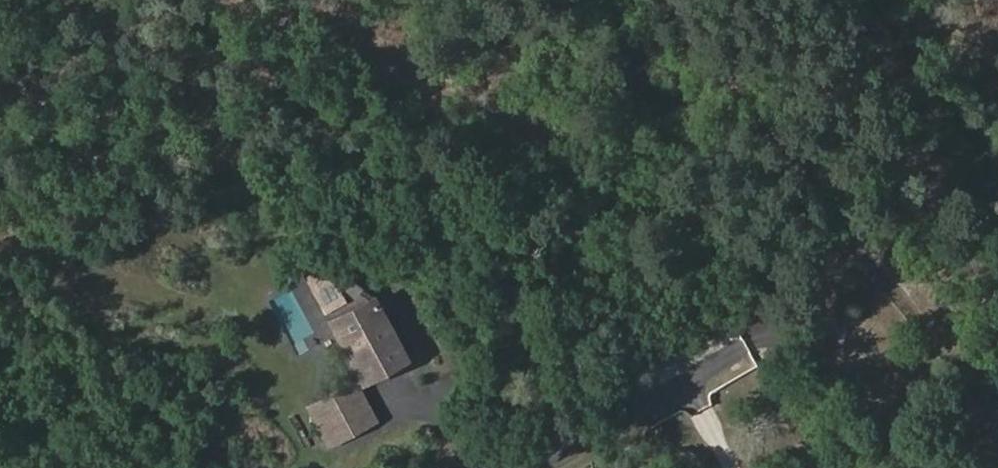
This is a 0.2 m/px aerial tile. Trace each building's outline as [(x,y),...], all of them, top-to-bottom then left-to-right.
[(324,270),(306,280),(311,289),(329,279),(324,270)] [(375,299),(339,274),(329,279),(311,289),(363,383),(407,360),(373,301),(375,299)] [(378,423),(356,386),(327,401),(349,439),(378,423)] [(349,439),(327,401),(309,411),(331,449),(349,439)] [(671,452),(704,442),(693,407),(660,418),(671,452)]
